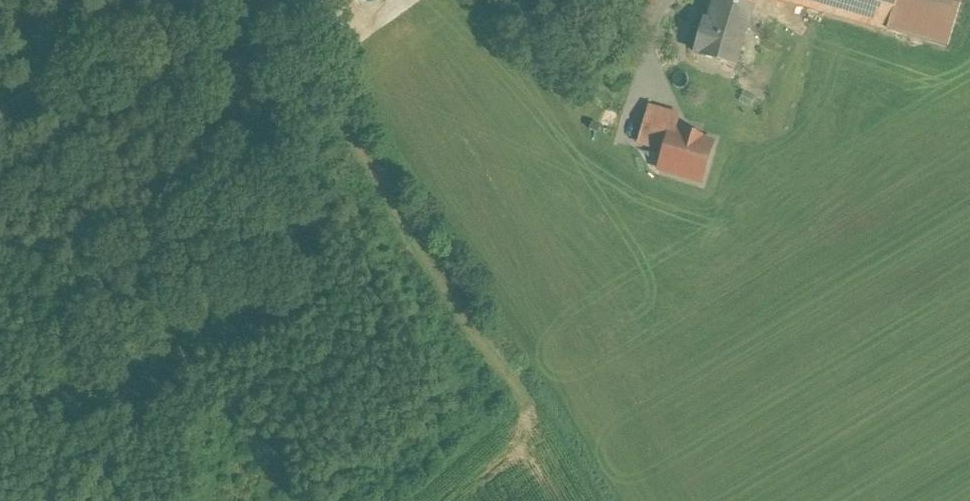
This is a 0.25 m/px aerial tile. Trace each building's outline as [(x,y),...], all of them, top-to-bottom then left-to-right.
[(730,1),(726,0),(717,0),(713,12),(715,12),(712,23),(708,37),(742,47),(753,8),(752,8),(754,0),(730,0),(730,1)] [(889,30),(891,23),(915,30),(924,0),(784,0),(889,30)] [(708,37),(712,23),(706,21),(697,54),(736,66),(742,47),(708,37)]
